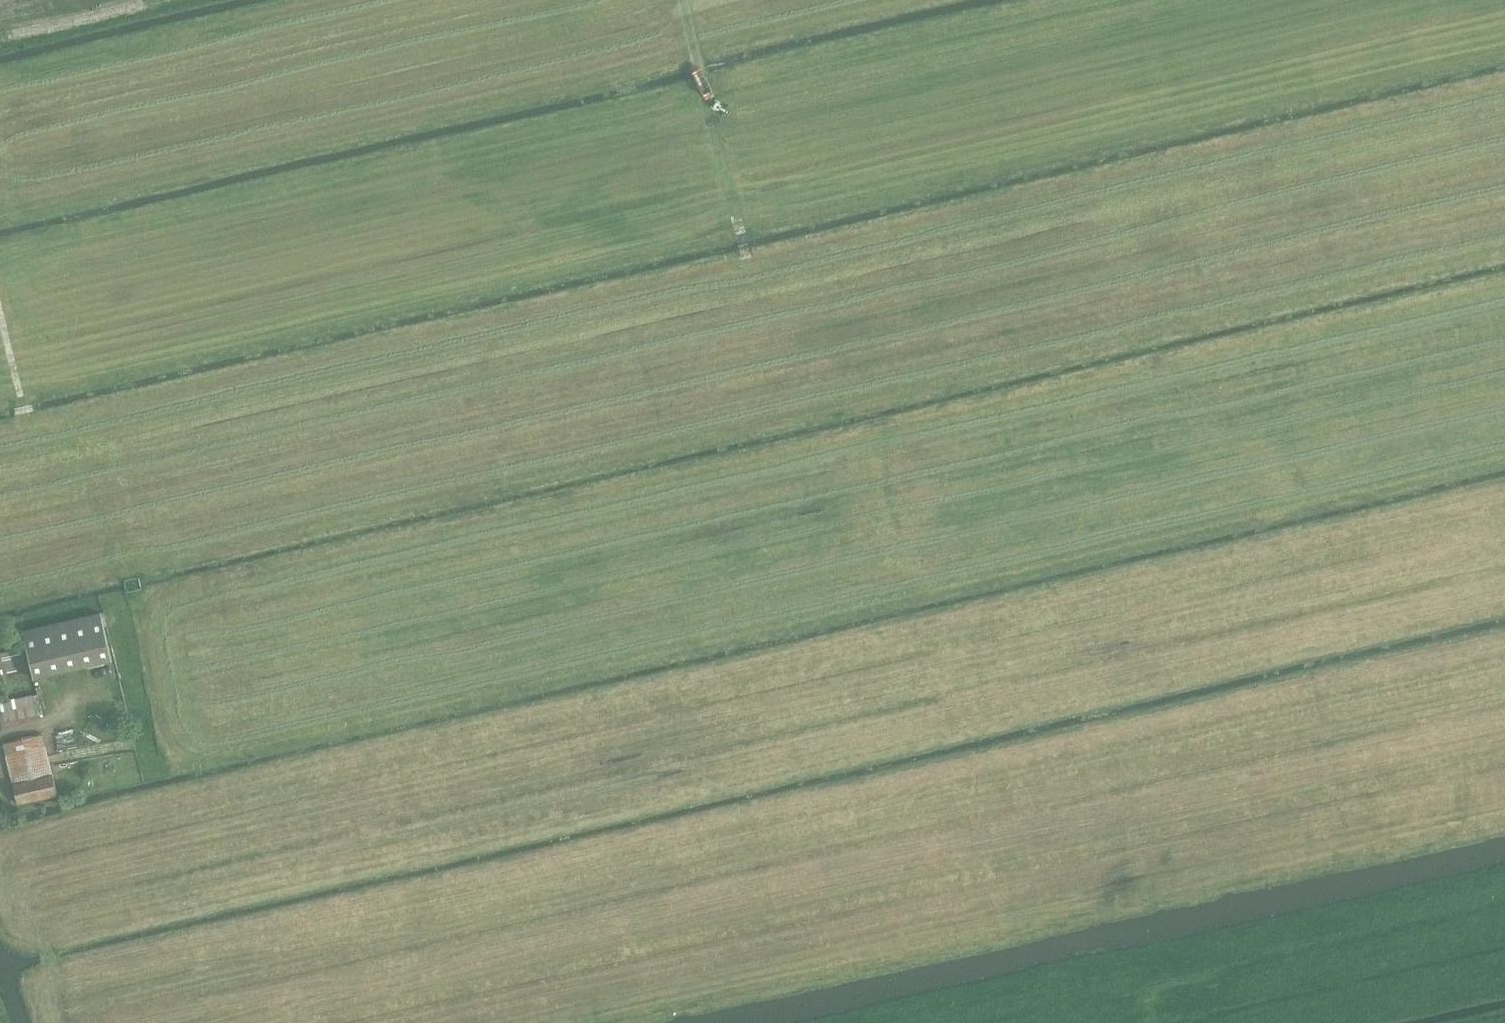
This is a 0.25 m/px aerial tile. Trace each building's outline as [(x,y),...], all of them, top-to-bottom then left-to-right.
[(34,678),(112,660),(101,613),(23,632),(34,678)] [(38,718),(37,715),(42,714),(38,695),(33,696),(33,694),(0,701),(0,726),(38,718)] [(16,804),(55,795),(41,736),(3,745),(16,804)]
